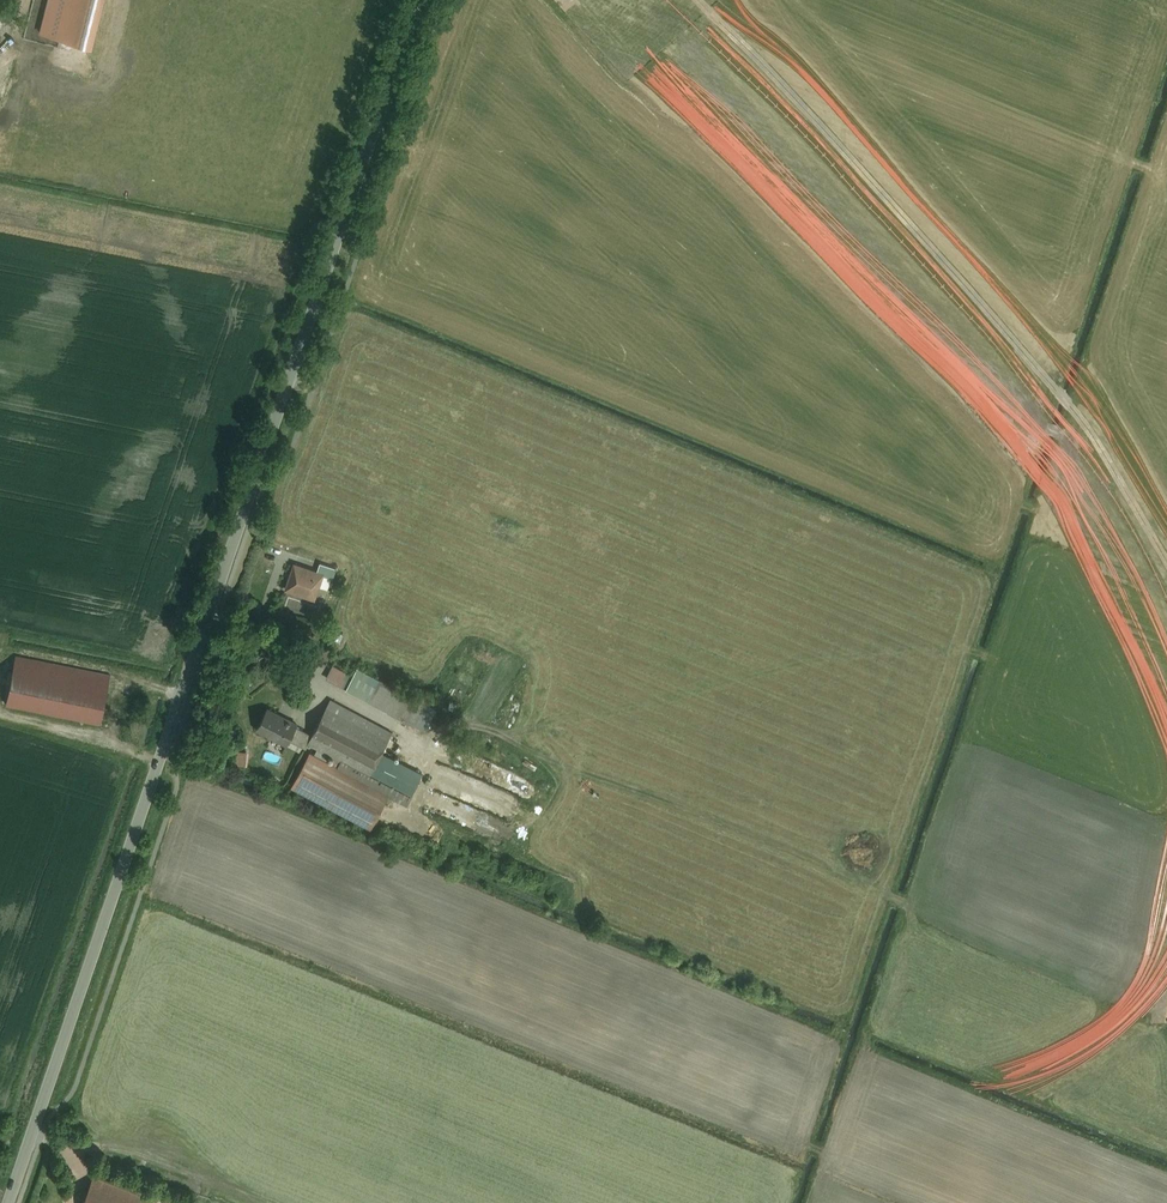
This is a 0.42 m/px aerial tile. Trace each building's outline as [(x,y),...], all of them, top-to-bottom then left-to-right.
[(44,25),(98,38),(107,0),(50,0),(44,25)] [(294,565),(285,589),(314,599),(321,579),(334,584),(339,568),(317,561),(313,572),(294,565)] [(102,682),(11,664),(3,706),(93,723),(102,682)] [(354,674),(345,693),(414,723),(422,704),(354,674)] [(282,748),(287,737),(368,775),(387,735),(324,705),(309,737),(258,713),(249,732),(282,748)] [(416,792),(427,770),(387,751),(376,773),(416,792)] [(383,800),(304,761),(292,785),(371,824),(383,800)] [(86,1178),(76,1202),(139,1202),(140,1200),(86,1178)]
